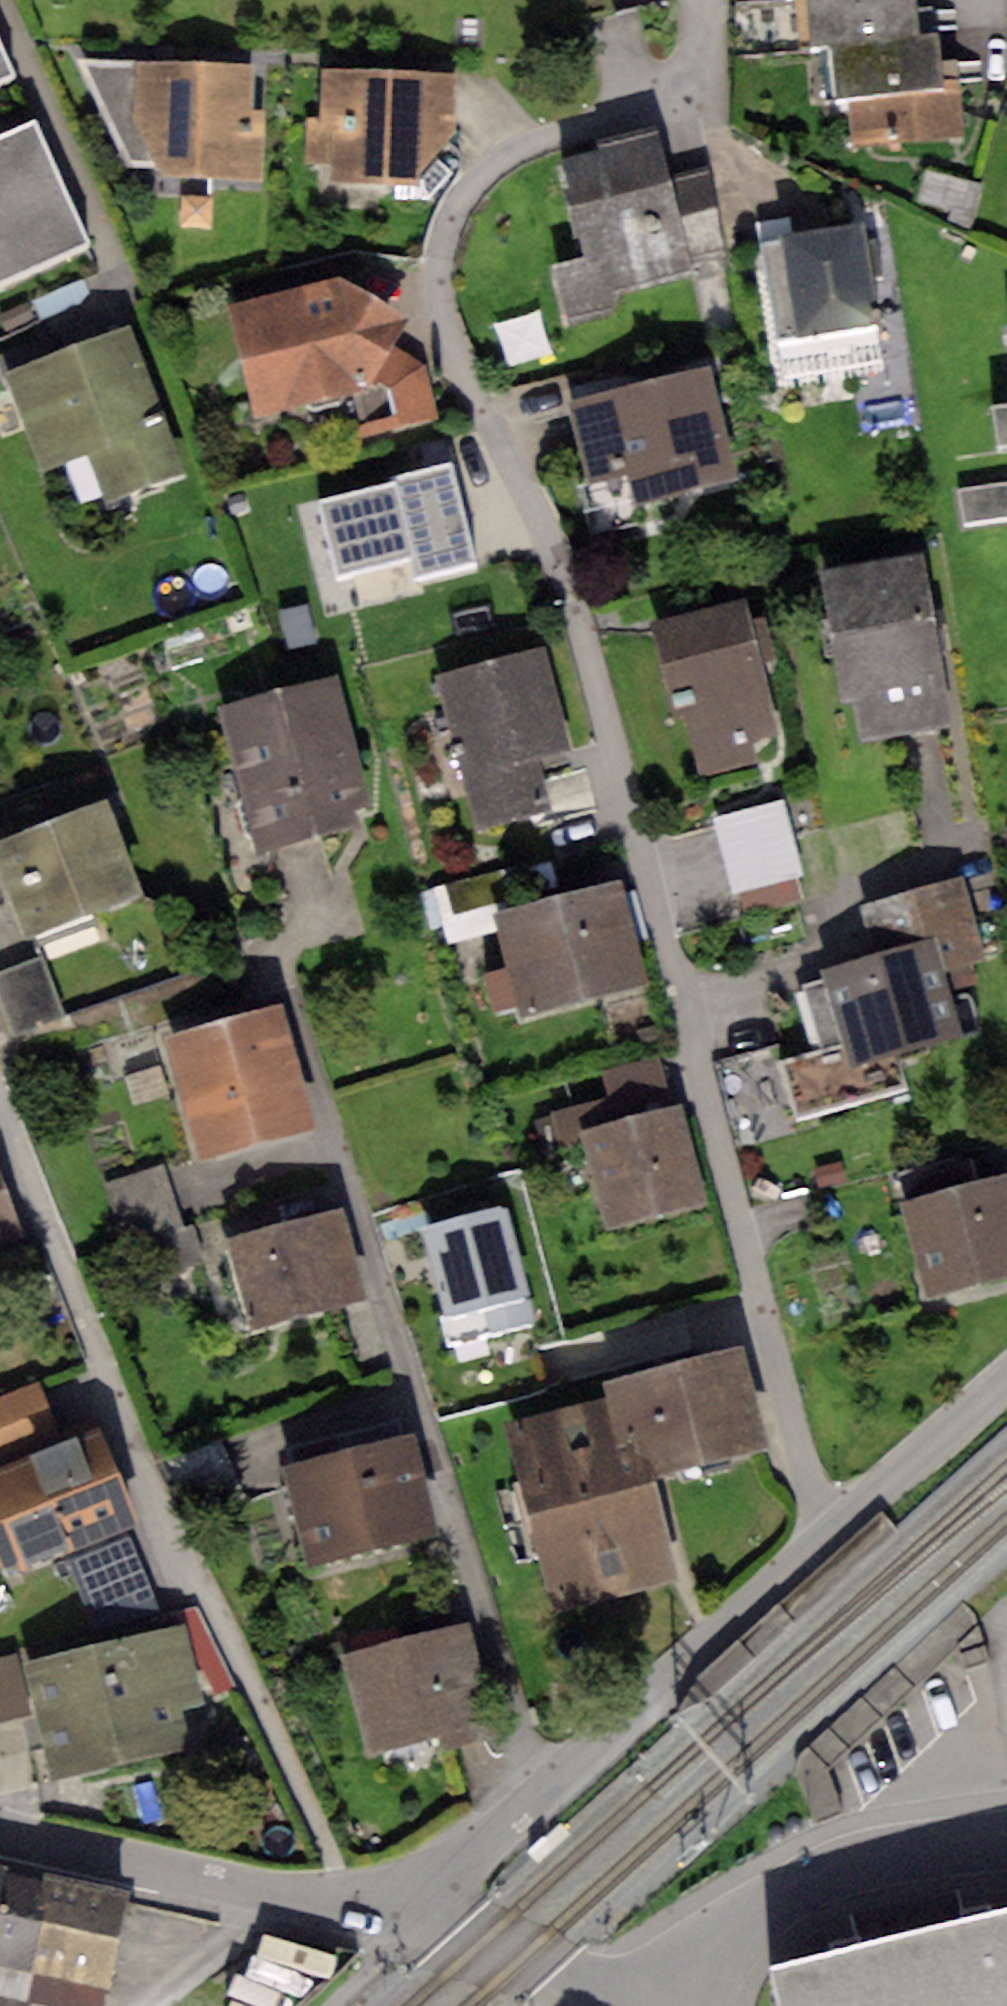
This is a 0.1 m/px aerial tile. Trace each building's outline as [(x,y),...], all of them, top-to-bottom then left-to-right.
[(809,50),(829,47),(932,35),(929,11),(912,13),(910,0),(803,0),(809,50)] [(935,65),(932,35),(829,47),(835,100),(847,99),(852,149),(965,138),(957,63),(935,65)] [(16,73),(0,39),(0,80),(16,73)] [(255,67),(74,57),(124,162),(159,164),(163,177),(261,182),(265,111),(253,110),(255,67)] [(457,76),(323,72),(321,120),(309,119),(307,163),(331,164),(330,181),(415,184),(455,135),(457,76)] [(63,185),(35,122),(0,138),(0,213),(63,185)] [(602,149),(557,160),(579,255),(547,262),(562,324),(614,312),(611,296),(688,278),(684,261),(666,178),(654,128),(600,140),(602,149)] [(708,169),(666,178),(684,261),(727,251),(708,169)] [(927,170),(917,200),(950,210),(947,218),(968,225),(981,187),(927,170)] [(0,213),(0,283),(37,267),(90,243),(63,185),(0,213)] [(211,228),(212,197),(180,196),(180,228),(211,228)] [(863,222),(778,236),(795,336),(880,321),(863,222)] [(339,277),(223,304),(251,421),(351,398),(360,436),(435,418),(422,363),(393,346),(409,318),(339,277)] [(128,330),(5,374),(39,469),(87,452),(104,499),(179,472),(128,330)] [(708,367),(568,403),(589,482),(625,472),(633,506),(737,480),(708,367)] [(450,466),(318,500),(337,575),(410,557),(415,578),(475,563),(450,466)] [(625,472),(589,482),(578,484),(590,532),(637,520),(633,506),(625,472)] [(958,491),(963,528),(1006,522),(1006,484),(958,491)] [(921,553),(820,570),(841,704),(857,701),(862,734),(948,720),(921,553)] [(743,601),(657,625),(700,780),(756,764),(750,742),(779,734),(759,662),(776,658),(764,615),(748,620),(743,601)] [(305,605),(279,610),(288,649),(313,644),(305,605)] [(546,647),(436,676),(476,825),(550,806),(538,761),(573,752),(546,647)] [(341,678),(219,708),(254,851),(358,826),(353,804),(370,800),(341,678)] [(782,800),(713,818),(733,894),(801,876),(782,800)] [(0,842),(0,870),(24,934),(139,891),(106,802),(0,842)] [(500,914),(538,905),(529,866),(435,888),(444,927),(500,914)] [(876,958),(825,972),(846,1046),(781,1064),(797,1121),(912,1088),(903,1055),(963,1038),(944,972),(986,960),(962,876),(861,905),(876,958)] [(538,905),(500,914),(524,1015),(647,986),(623,885),(538,905)] [(0,971),(0,985),(17,1035),(62,1019),(41,957),(0,971)] [(285,1010),(172,1039),(201,1154),(314,1126),(285,1010)] [(582,1130),(670,1109),(658,1057),(601,1070),(607,1095),(550,1109),(557,1136),(582,1130)] [(670,1109),(582,1130),(604,1222),(702,1198),(679,1107),(670,1109)] [(841,1161),(815,1167),(820,1187),(846,1181),(841,1161)] [(164,1166),(103,1185),(123,1245),(127,1243),(184,1226),(164,1166)] [(902,1204),(926,1299),(1006,1278),(1006,1178),(902,1204)] [(513,1208),(426,1226),(446,1316),(484,1308),(490,1335),(538,1324),(513,1208)] [(345,1210),(229,1238),(250,1324),(366,1297),(345,1210)] [(196,1222),(184,1226),(127,1243),(138,1278),(207,1257),(196,1222)] [(628,1371),(634,1392),(653,1476),(767,1448),(742,1344),(628,1371)] [(0,1396),(0,1454),(58,1431),(39,1381),(0,1396)] [(634,1392),(500,1422),(542,1609),(676,1580),(653,1476),(634,1392)] [(0,1466),(0,1556),(8,1577),(142,1524),(103,1426),(0,1466)] [(412,1433),(282,1464),(305,1563),(435,1532),(412,1433)] [(225,1441),(168,1460),(188,1515),(247,1499),(225,1441)] [(186,1627),(23,1664),(36,1715),(51,1783),(191,1751),(181,1706),(203,1701),(186,1627)] [(468,1627),(340,1659),(362,1749),(438,1730),(443,1749),(495,1736),(468,1627)] [(36,1715),(23,1664),(20,1650),(0,1655),(0,1724),(36,1715)] [(0,1865),(0,1995),(56,2005),(105,2005),(127,1890),(0,1865)] [(923,1929),(941,2005),(1006,2005),(1006,1909),(993,1913),(923,1929)] [(280,2005),(293,2005),(306,1965),(334,1974),(342,1949),(264,1925),(243,1995),(280,2005)] [(923,1929),(846,1947),(771,1965),(781,2005),(941,2005),(923,1929)]
